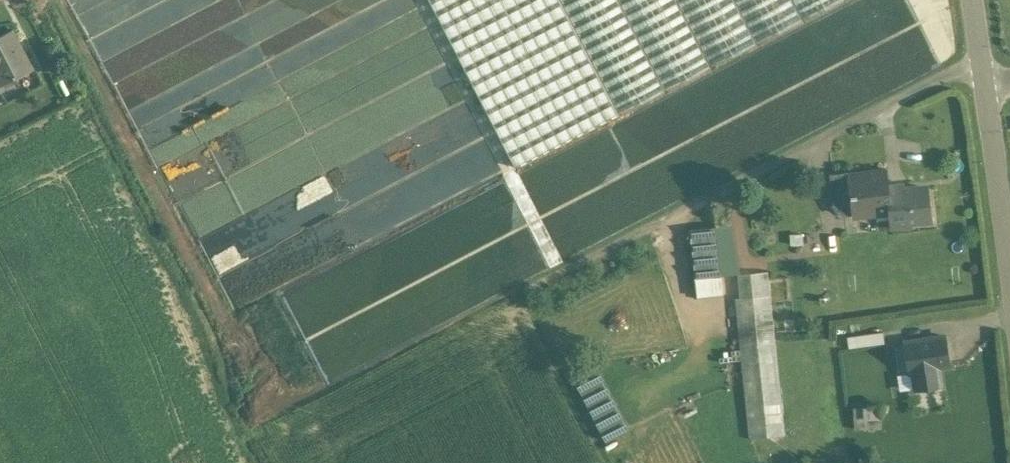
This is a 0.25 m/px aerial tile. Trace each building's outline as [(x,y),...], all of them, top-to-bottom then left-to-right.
[(515,167),(618,114),(556,0),(429,0),(515,167)] [(676,0),(556,0),(618,114),(710,66),(676,0)] [(710,66),(802,19),(792,0),(676,0),(710,66)] [(802,19),(802,20),(840,0),(792,0),(802,19)] [(0,35),(0,81),(2,84),(33,68),(13,28),(0,35)] [(886,168),(870,170),(870,175),(849,177),(849,172),(831,174),(835,202),(843,214),(875,210),(876,218),(891,216),(891,219),(906,218),(910,221),(930,219),(927,187),(902,189),(901,184),(888,185),(886,168)] [(716,226),(691,229),(697,277),(720,274),(716,226)] [(767,261),(731,264),(749,438),(785,435),(767,261)] [(720,274),(697,277),(698,291),(722,289),(720,274)] [(883,332),(847,337),(849,348),(885,343),(883,332)] [(909,372),(911,372),(914,390),(943,386),(941,367),(949,366),(945,336),(905,342),(905,345),(894,346),(898,371),(909,370),(909,372)] [(598,360),(576,371),(609,434),(631,424),(598,360)] [(881,406),(863,407),(864,428),(881,427),(881,406)] [(863,407),(853,408),(855,429),(864,428),(863,407)]
